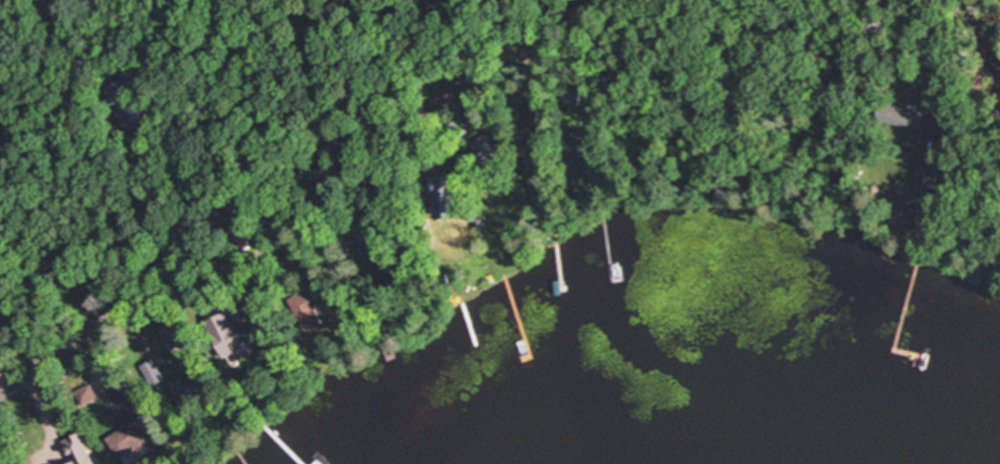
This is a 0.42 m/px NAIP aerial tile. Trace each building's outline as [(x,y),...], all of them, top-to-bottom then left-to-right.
[(877,126),(923,134),(926,113),(881,105),(877,126)] [(510,153),(500,130),(472,142),(483,165),(510,153)] [(539,145),(530,145),(530,168),(539,168),(539,145)] [(239,237),(245,250),(254,246),(248,233),(239,237)] [(333,331),(314,290),(291,301),(310,341),(333,331)] [(225,361),(235,382),(275,361),(264,341),(225,361)] [(144,367),(150,379),(162,372),(155,361),(144,367)] [(122,463),(133,463),(154,451),(134,421),(106,439),(122,463)] [(72,463),(70,463),(95,463),(82,435),(64,443),(72,463)]
